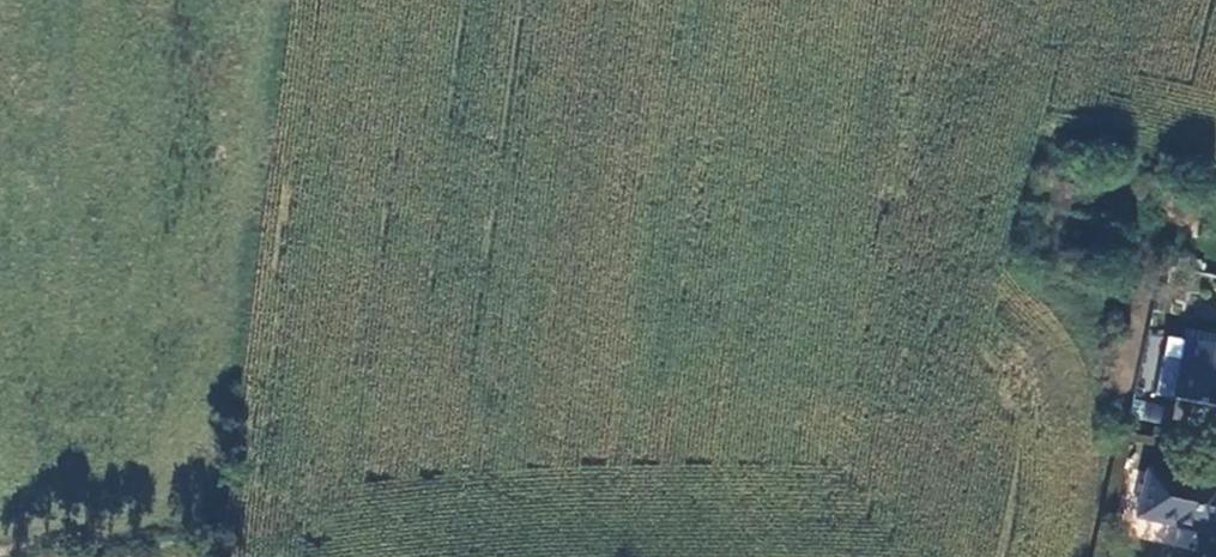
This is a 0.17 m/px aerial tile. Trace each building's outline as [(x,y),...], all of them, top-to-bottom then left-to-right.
[(1152,395),(1215,409),(1215,407),(1215,351),(1182,344),(1177,366),(1159,362),(1152,395)] [(1137,401),(1136,419),(1161,421),(1163,403),(1137,401)] [(1142,479),(1132,520),(1199,537),(1210,496),(1142,479)]
